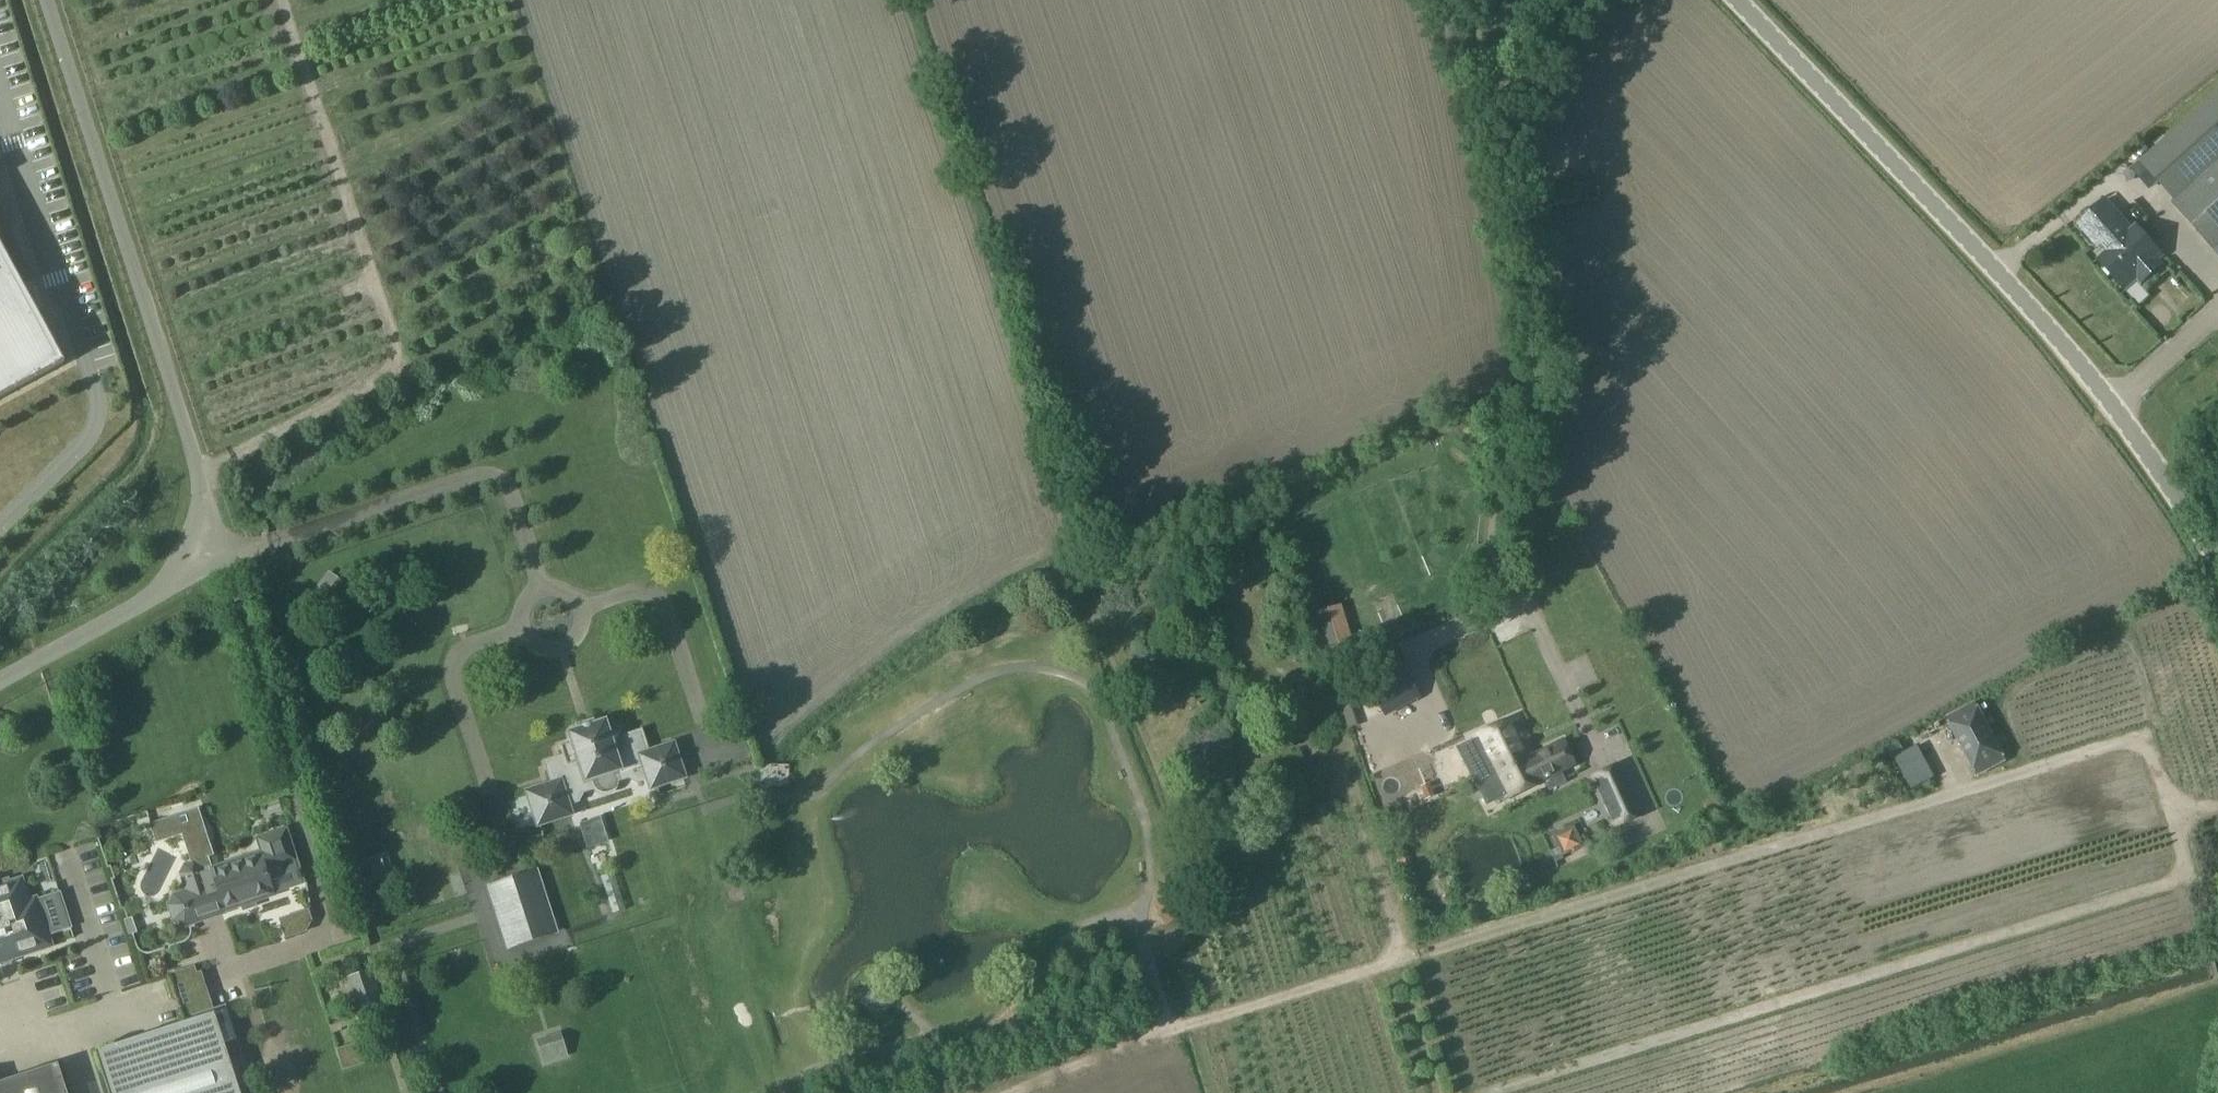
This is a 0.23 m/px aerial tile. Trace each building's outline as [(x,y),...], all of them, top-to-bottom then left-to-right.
[(2175,200),(2217,162),(2217,91),(2140,160),(2175,200)] [(2175,200),(2172,203),(2212,249),(2217,243),(2217,162),(2175,200)] [(2077,225),(2097,248),(2101,244),(2107,252),(2098,260),(2124,290),(2137,278),(2141,283),(2161,265),(2157,260),(2162,256),(2136,227),(2127,234),(2121,227),(2125,223),(2105,201),(2077,225)] [(62,365),(0,245),(0,398),(62,365)] [(1385,711),(1417,695),(1400,664),(1369,681),(1385,711)] [(1975,705),(1948,719),(1977,775),(2004,760),(1975,705)] [(617,779),(619,778),(622,778),(636,783),(643,781),(648,793),(685,780),(672,741),(645,750),(638,730),(620,737),(617,728),(605,732),(602,725),(595,728),(591,717),(573,723),(575,728),(564,732),(567,744),(559,747),(562,754),(541,761),(548,782),(520,791),(533,830),(572,816),(569,806),(577,802),(583,791),(585,790),(589,790),(601,796),(606,796),(610,794),(614,790),(615,787),(615,781),(616,780),(617,779)] [(1571,766),(1559,743),(1535,756),(1519,718),(1470,739),(1503,801),(1571,766)] [(1368,757),(1373,776),(1401,769),(1396,750),(1368,757)] [(1592,777),(1603,801),(1607,799),(1614,815),(1610,817),(1614,827),(1641,815),(1618,765),(1592,777)] [(169,898),(164,906),(169,922),(175,925),(191,920),(224,910),(272,894),(267,877),(286,871),(284,867),(293,858),(286,836),(278,832),(260,837),(255,846),(258,856),(259,861),(244,866),(242,861),(225,867),(225,868),(212,872),(207,857),(213,855),(204,827),(181,835),(190,864),(184,866),(180,874),(186,892),(183,893),(169,898)] [(1549,858),(1569,849),(1561,830),(1541,838),(1549,858)] [(150,840),(131,887),(152,896),(171,848),(150,840)] [(126,916),(114,920),(87,841),(60,850),(50,851),(50,857),(78,938),(79,968),(129,966),(122,944),(121,940),(139,934),(138,915),(126,916)] [(1410,866),(1404,849),(1392,853),(1397,870),(1410,866)] [(361,859),(364,881),(382,878),(379,857),(361,859)] [(556,936),(535,870),(484,887),(505,952),(556,936)] [(2,967),(11,964),(14,957),(42,948),(47,938),(37,908),(28,904),(23,889),(13,884),(0,888),(0,966),(2,967)] [(272,918),(292,913),(288,900),(269,905),(272,918)] [(372,969),(344,979),(358,1021),(386,1012),(372,969)] [(120,1036),(109,1006),(79,1018),(90,1047),(120,1036)] [(108,1092),(239,1092),(214,1014),(95,1052),(108,1092)] [(528,1042),(535,1068),(557,1061),(550,1036),(528,1042)] [(60,1062),(0,1081),(0,1092),(70,1092),(60,1062)]
